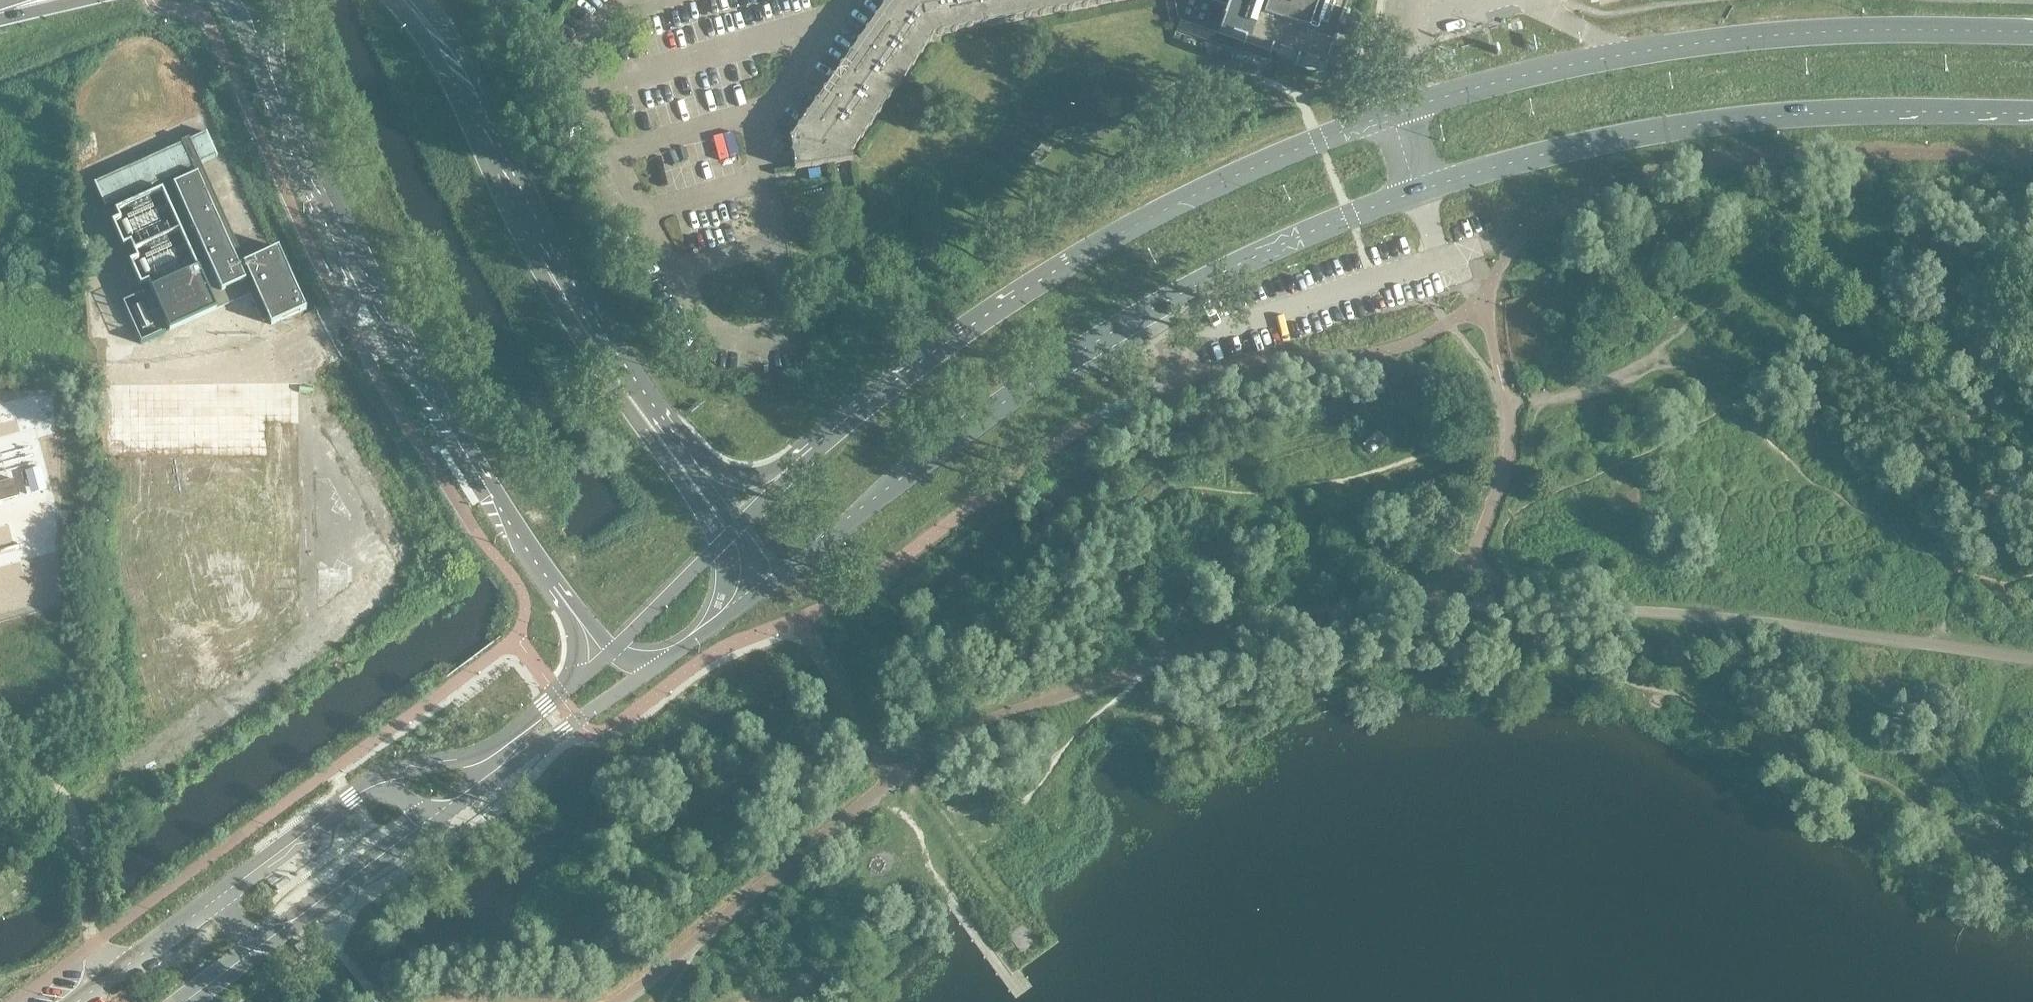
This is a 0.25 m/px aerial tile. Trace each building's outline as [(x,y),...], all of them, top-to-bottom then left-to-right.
[(885,5),(884,4),(883,6),(882,8),(883,8),(876,18),(875,17),(874,19),(873,21),(874,21),(868,29),(867,29),(866,30),(865,32),(866,32),(859,41),(857,42),(856,44),(857,44),(851,53),(850,53),(849,54),(848,56),(848,57),(842,65),(840,66),(839,68),(840,69),(834,78),(833,77),(831,78),(831,80),(831,81),(825,90),(825,89),(823,90),(822,92),(823,93),(817,102),(816,101),(814,102),(814,105),(808,114),(807,113),(806,115),(805,117),(806,117),(799,126),(799,125),(797,127),(796,129),(797,129),(791,138),(790,137),(789,139),(790,141),(790,140),(792,152),(791,151),(791,154),(792,156),(793,155),(794,166),(793,168),(794,168),(794,170),(811,167),(819,166),(827,165),(852,161),(852,159),(852,157),(851,157),(850,153),(853,150),(853,151),(855,149),(855,147),(861,138),(862,138),(863,137),(864,135),(863,135),(870,126),(872,125),(873,123),(872,123),(878,114),(879,114),(880,113),(881,111),(880,111),(887,102),(889,101),(890,99),(889,98),(895,90),(896,90),(897,89),(898,87),(897,86),(904,78),(906,77),(907,75),(906,74),(912,65),(913,66),(914,65),(915,63),(915,62),(921,53),(921,54),(923,52),(924,50),(923,50),(929,41),(930,42),(931,40),(932,38),(934,35),(938,34),(938,35),(940,35),(942,34),(942,33),(953,31),(953,32),(955,32),(957,31),(956,30),(967,28),(967,29),(969,29),(971,28),(982,26),(984,27),(986,26),(985,25),(996,23),(996,24),(998,24),(1000,23),(1000,22),(1011,20),(1011,21),(1013,21),(1015,20),(1015,19),(1025,17),(1025,18),(1027,18),(1029,17),(1040,15),(1042,15),(1044,15),(1044,14),(1054,12),(1054,13),(1056,13),(1058,12),(1058,11),(1069,9),(1069,10),(1071,10),(1073,9),(1073,8),(1083,6),(1083,7),(1085,7),(1087,6),(1098,3),(1098,4),(1100,4),(1102,3),(1112,1),(1115,2),(1117,1),(1116,0),(888,0),(885,5)] [(1179,20),(1218,34),(1323,71),(1332,45),(1334,46),(1334,44),(1332,43),(1337,31),(1338,28),(1344,30),(1344,31),(1344,32),(1346,34),(1347,35),(1349,35),(1351,35),(1352,35),(1353,35),(1354,34),(1355,33),(1356,32),(1357,31),(1357,30),(1357,29),(1357,28),(1357,27),(1356,25),(1355,24),(1354,24),(1353,23),(1352,22),(1351,22),(1349,22),(1347,23),(1346,24),(1340,22),(1342,19),(1343,19),(1343,18),(1342,17),(1348,0),(1175,0),(1179,20)] [(245,262),(201,164),(218,157),(207,132),(190,140),(189,138),(181,141),(182,143),(94,183),(105,207),(107,206),(106,206),(193,167),(196,174),(173,184),(222,291),(244,281),(262,320),(263,322),(271,319),(270,317),(303,302),(279,247),(245,262)] [(217,309),(163,189),(115,210),(119,219),(112,222),(123,247),(130,244),(137,258),(130,261),(141,286),(148,283),(155,297),(147,301),(159,325),(166,322),(170,330),(217,309)] [(303,528),(300,429),(275,430),(277,528),(303,528)] [(1368,455),(1386,438),(1379,431),(1361,447),(1368,455)] [(15,480),(0,484),(0,502),(20,497),(15,480)] [(300,598),(301,566),(279,565),(278,597),(300,598)]
